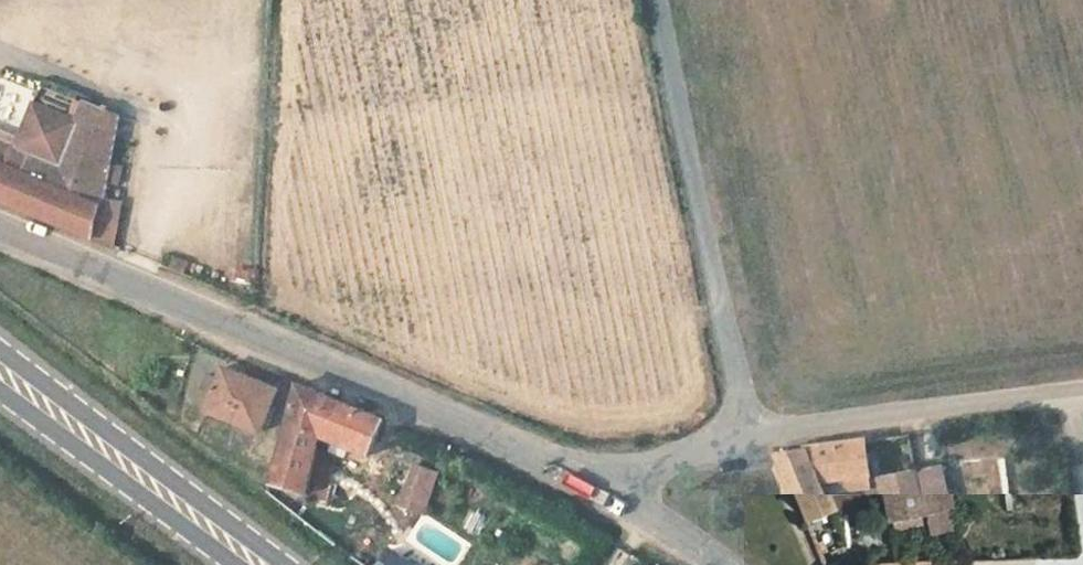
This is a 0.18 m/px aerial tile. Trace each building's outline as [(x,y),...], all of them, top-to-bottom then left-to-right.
[(0,142),(0,203),(93,242),(96,223),(101,201),(104,188),(108,168),(115,132),(116,123),(84,110),(78,124),(36,107),(18,149),(0,142)] [(108,168),(104,188),(119,191),(123,170),(108,168)] [(101,201),(96,223),(118,229),(123,206),(101,201)] [(279,400),(227,378),(210,418),(263,439),(279,400)] [(371,461),(381,432),(303,397),(280,490),(306,499),(323,444),(371,461)] [(819,482),(870,474),(866,440),(778,451),(805,516),(830,505),(825,493),(819,482)] [(885,521),(925,513),(929,535),(957,529),(950,494),(949,495),(942,464),(876,477),(885,521)] [(869,488),(870,474),(819,482),(825,493),(869,488)] [(441,484),(418,475),(405,512),(427,522),(441,484)] [(419,542),(397,535),(387,564),(411,564),(419,542)] [(631,557),(613,548),(606,564),(627,564),(631,557)]
